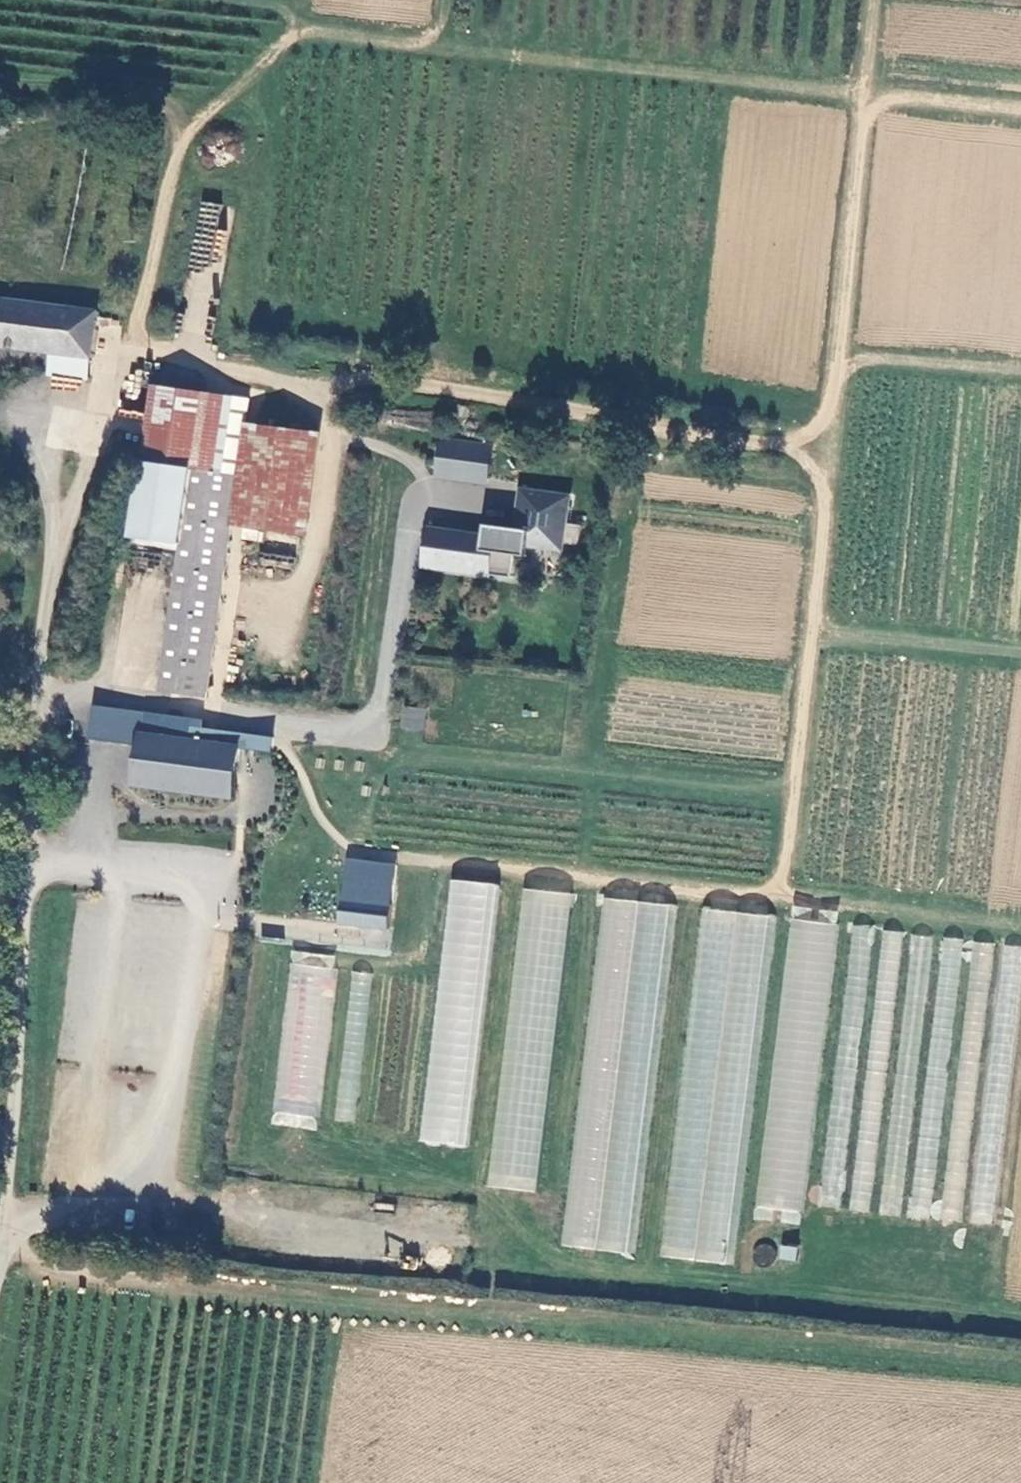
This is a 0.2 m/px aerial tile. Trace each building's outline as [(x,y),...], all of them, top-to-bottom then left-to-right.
[(197,204),(196,255),(221,255),(222,204),(197,204)] [(51,353),(92,359),(99,312),(0,299),(0,347),(51,353)] [(92,359),(51,353),(49,375),(90,380),(92,359)] [(193,468),(204,391),(153,384),(141,461),(193,468)] [(248,423),(250,398),(204,391),(193,468),(141,461),(131,539),(180,549),(160,691),(209,698),(232,525),(248,423)] [(232,525),(310,536),(322,433),(248,423),(232,525)] [(441,443),(437,479),(489,485),(493,449),(441,443)] [(427,529),(423,567),(511,577),(514,554),(526,556),(527,544),(561,548),(568,495),(519,489),(515,529),(484,525),(483,536),(427,529)] [(428,709),(405,706),(403,729),(426,732),(428,709)] [(190,738),(242,745),(242,750),(275,754),(277,738),(192,727),(190,738)] [(190,738),(139,731),(132,786),(235,800),(242,750),(242,745),(190,738)] [(353,871),(331,869),(322,939),(344,942),(353,871)] [(379,874),(359,871),(322,1163),(343,1166),(379,874)] [(406,878),(386,876),(349,1168),(370,1170),(406,878)] [(432,881),(411,879),(375,1171),(396,1173),(432,881)] [(459,884),(438,882),(402,1174),(422,1176),(459,884)] [(542,1193),(578,890),(526,883),(490,1187),(542,1193)] [(486,888),(465,886),(429,1178),(450,1180),(486,888)] [(511,892),(490,889),(454,1181),(475,1184),(511,892)] [(598,896),(564,1247),(636,1254),(670,903),(598,896)] [(789,906),(755,1220),(803,1225),(838,911),(789,906)] [(699,907),(662,1257),(732,1265),(770,914),(699,907)] [(1020,971),(1020,945),(999,943),(993,1003),(959,1000),(965,941),(937,938),(909,935),(902,1010),(927,1012),(893,1026),(903,932),(876,929),(876,926),(850,924),(825,1171),(848,1173),(851,1148),(921,1118),(919,1138),(939,1140),(931,1123),(955,1113),(957,1116),(980,1106),(969,1222),(995,1224),(1020,971)] [(339,956),(293,951),(273,1124),(318,1130),(339,956)] [(752,1248),(759,1266),(776,1259),(770,1241),(752,1248)]
